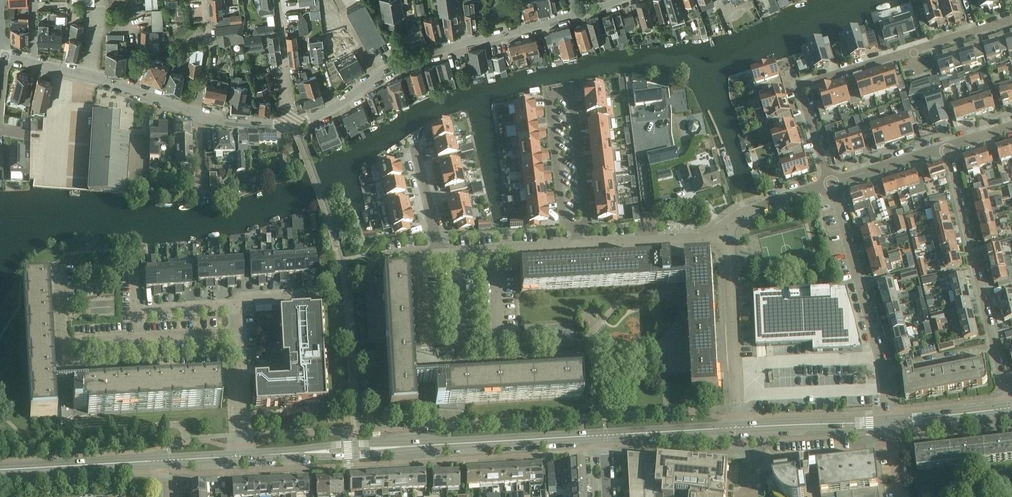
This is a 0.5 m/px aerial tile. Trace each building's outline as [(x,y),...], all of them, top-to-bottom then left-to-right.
[(224,0),(209,0),(210,17),(223,16),(222,11),(224,11),(223,7),(225,7),(224,0)] [(273,0),(259,0),(260,7),(258,9),(258,10),(258,12),(259,14),(261,15),(263,15),(274,13),(273,6),(273,5),(273,0)] [(366,0),(362,0),(347,8),(368,49),(386,39),(366,0)] [(383,20),(387,20),(389,30),(401,28),(399,18),(403,17),(401,1),(408,0),(379,0),(383,20)] [(443,24),(442,14),(457,11),(456,0),(437,0),(439,14),(424,17),(429,40),(442,37),(440,27),(444,26),(443,24)] [(463,0),(465,13),(474,12),(473,0),(465,0),(463,0)] [(535,0),(531,0),(523,1),(524,8),(523,8),(523,10),(522,10),(525,20),(539,17),(535,0)] [(538,7),(540,16),(549,15),(549,14),(546,0),(536,0),(538,7)] [(549,14),(557,12),(554,0),(546,0),(549,14)] [(664,0),(654,0),(660,22),(670,20),(664,0)] [(670,15),(673,26),(677,25),(685,22),(678,0),(665,0),(670,15)] [(696,0),(685,0),(690,14),(691,15),(694,16),(697,15),(699,13),(699,11),(698,8),(696,2),(695,0),(696,0)] [(923,11),(925,17),(927,17),(930,26),(937,24),(938,29),(941,28),(942,25),(941,22),(947,21),(948,26),(949,26),(947,20),(942,3),(941,0),(933,0),(929,1),(931,6),(924,8),(925,10),(923,11)] [(942,3),(947,20),(954,18),(955,23),(959,22),(959,19),(959,17),(964,15),(965,20),(965,21),(966,20),(960,0),(947,0),(948,1),(942,3)] [(971,6),(973,12),(981,9),(981,10),(988,8),(990,12),(993,11),(994,9),(993,6),(998,5),(1000,9),(1000,10),(1001,10),(998,0),(977,0),(977,1),(978,1),(979,3),(971,6)] [(425,14),(423,1),(416,2),(418,15),(425,14)] [(649,15),(645,1),(636,4),(643,28),(644,30),(646,30),(650,29),(651,28),(652,26),(651,22),(655,21),(656,21),(654,14),(655,14),(649,15)] [(443,24),(450,23),(458,21),(457,11),(442,14),(443,24)] [(474,12),(465,13),(467,31),(477,29),(474,12)] [(50,23),(50,45),(57,46),(61,46),(62,23),(57,23),(56,23),(56,13),(50,13),(50,23)] [(635,20),(632,13),(623,16),(625,23),(635,20)] [(877,13),(871,15),(881,46),(887,44),(885,40),(912,32),(908,16),(881,25),(877,13)] [(241,22),(240,14),(230,14),(230,22),(241,22)] [(607,33),(608,36),(616,33),(618,41),(627,39),(624,27),(618,28),(616,28),(612,14),(602,17),(607,33)] [(611,45),(608,36),(607,33),(602,34),(597,17),(587,20),(593,40),(601,38),(604,47),(611,45)] [(28,20),(14,20),(10,19),(11,31),(11,43),(29,43),(29,31),(28,20)] [(306,19),(298,20),(300,34),(309,33),(307,21),(306,19)] [(450,23),(452,35),(460,33),(458,21),(450,23)] [(39,22),(38,45),(50,45),(50,23),(39,22)] [(83,25),(71,23),(65,58),(77,60),(83,25)] [(227,25),(229,37),(229,39),(243,37),(241,23),(227,25)] [(255,26),(252,34),(261,33),(277,31),(276,23),(255,26)] [(440,27),(442,37),(452,35),(450,23),(443,24),(444,26),(440,27)] [(568,24),(555,28),(557,36),(559,35),(561,40),(558,40),(560,49),(563,60),(577,56),(568,24)] [(593,45),(587,24),(574,27),(581,49),(593,45)] [(217,39),(229,37),(227,25),(215,26),(217,39)] [(677,26),(671,28),(675,41),(681,39),(677,26)] [(426,41),(421,27),(407,33),(412,46),(426,41)] [(550,51),(560,49),(558,40),(561,40),(559,35),(557,36),(555,28),(550,29),(551,33),(545,34),(550,51)] [(141,30),(141,36),(141,43),(148,43),(149,31),(149,30),(141,30)] [(858,30),(844,34),(846,40),(851,58),(865,54),(864,51),(871,49),(878,46),(873,33),(866,35),(860,37),(860,36),(858,30)] [(263,44),(261,33),(244,36),(246,47),(263,44)] [(282,60),(277,33),(267,35),(269,51),(265,52),(267,62),(282,60)] [(1002,55),(1001,53),(1008,51),(1009,50),(1004,37),(1003,34),(988,38),(989,42),(982,44),(987,60),(1002,55)] [(300,65),(296,35),(286,37),(290,66),(300,65)] [(322,37),(309,39),(308,39),(309,45),(311,56),(312,61),(325,59),(322,37)] [(536,37),(522,40),(525,52),(532,50),(534,59),(540,58),(538,49),(539,49),(536,37)] [(107,51),(105,71),(124,73),(126,52),(126,40),(124,40),(116,40),(116,41),(106,41),(107,51)] [(518,54),(525,52),(522,40),(508,43),(511,56),(512,55),(514,64),(520,63),(518,54)] [(830,46),(824,48),(821,41),(807,46),(815,70),(829,65),(828,62),(834,60),(830,46)] [(977,60),(984,58),(979,41),(963,46),(964,49),(958,51),(962,65),(961,65),(962,68),(978,63),(977,60)] [(203,50),(191,48),(187,72),(199,74),(203,50)] [(484,48),(469,51),(472,69),(487,66),(488,70),(494,69),(494,70),(505,68),(505,64),(503,56),(503,55),(491,58),(486,59),(484,48)] [(956,70),(955,67),(961,65),(962,65),(958,51),(957,48),(942,53),(943,56),(936,58),(941,75),(956,70)] [(840,50),(834,51),(837,61),(843,59),(840,50)] [(344,81),(364,70),(354,51),(334,62),(344,81)] [(308,54),(299,55),(300,63),(309,62),(308,54)] [(141,80),(152,83),(156,67),(158,68),(160,61),(160,57),(155,56),(154,60),(147,58),(141,80)] [(156,67),(152,83),(162,86),(162,84),(164,85),(171,62),(162,60),(163,58),(160,57),(160,61),(158,68),(156,67)] [(181,62),(172,60),(166,91),(179,94),(183,73),(179,72),(181,62)] [(452,74),(448,61),(424,67),(428,82),(437,80),(436,79),(452,74)] [(801,62),(795,64),(799,73),(804,71),(801,62)] [(758,70),(752,72),(757,88),(761,87),(762,90),(780,85),(778,79),(779,79),(780,77),(781,77),(780,73),(779,73),(779,74),(777,74),(776,71),(774,65),(769,67),(768,67),(767,67),(758,70)] [(885,70),(879,72),(886,93),(898,89),(899,91),(905,89),(901,77),(895,79),(892,67),(885,69),(885,70)] [(402,77),(407,96),(416,93),(415,88),(417,88),(419,94),(428,91),(422,68),(410,71),(411,75),(402,77)] [(304,80),(297,82),(301,93),(303,100),(304,99),(321,94),(315,76),(308,78),(305,70),(300,72),(301,77),(303,76),(304,80)] [(879,72),(867,76),(874,97),(886,93),(879,72)] [(17,74),(11,99),(28,103),(32,88),(26,87),(29,77),(17,74)] [(209,100),(213,100),(217,78),(207,76),(202,99),(204,99),(203,100),(209,101),(209,100)] [(239,77),(231,76),(230,85),(231,85),(228,103),(231,103),(230,114),(250,116),(251,105),(244,104),(247,81),(239,80),(239,77)] [(386,82),(387,87),(392,102),(392,103),(394,108),(409,103),(407,96),(402,77),(402,76),(386,82)] [(853,92),(857,104),(863,102),(862,101),(874,97),(867,76),(862,77),(862,76),(855,79),(858,90),(853,92)] [(910,96),(909,98),(923,93),(933,126),(948,121),(938,89),(941,88),(938,77),(927,81),(912,85),(910,96)] [(217,78),(213,100),(216,101),(216,103),(221,104),(222,102),(223,102),(228,80),(217,78)] [(51,82),(38,79),(32,100),(31,109),(44,112),(51,82)] [(269,100),(266,82),(256,84),(257,88),(260,100),(258,116),(269,116),(269,100)] [(588,91),(584,91),(585,103),(604,100),(602,83),(587,85),(588,91)] [(844,83),(831,87),(838,108),(850,104),(850,106),(852,106),(857,104),(853,92),(847,94),(844,83)] [(994,87),(996,94),(999,102),(1001,101),(1003,107),(1011,105),(1011,102),(1006,83),(994,87)] [(646,84),(632,86),(635,107),(654,104),(655,112),(663,111),(664,111),(665,108),(664,96),(662,94),(660,94),(660,93),(647,94),(646,84)] [(763,93),(759,95),(763,109),(786,102),(784,95),(786,94),(785,91),(784,91),(782,90),(782,91),(780,85),(762,90),(763,93)] [(392,102),(387,87),(385,88),(384,86),(376,90),(382,106),(392,102)] [(838,108),(831,87),(819,90),(820,91),(819,91),(822,102),(816,103),(820,116),(826,114),(826,112),(838,108)] [(382,106),(375,90),(366,95),(372,110),(371,110),(375,119),(385,114),(381,106),(382,106)] [(301,93),(294,93),(295,102),(296,107),(297,110),(298,112),(307,109),(304,99),(303,100),(301,93)] [(321,94),(304,99),(307,109),(324,104),(321,94)] [(980,98),(985,113),(995,110),(990,95),(980,98)] [(520,104),(514,105),(515,116),(516,116),(542,113),(542,109),(533,110),(532,103),(532,98),(532,96),(520,98),(520,104)] [(980,98),(971,101),(975,116),(985,113),(980,98)] [(604,100),(585,103),(587,114),(591,113),(591,119),(606,118),(612,117),(611,110),(605,111),(604,100)] [(971,101),(961,104),(966,119),(975,116),(971,101)] [(786,102),(763,109),(768,123),(772,121),(773,125),(791,119),(789,113),(791,112),(792,111),(790,107),(788,108),(786,102)] [(352,109),(361,127),(372,122),(362,104),(352,109)] [(961,104),(951,107),(956,122),(966,119),(961,104)] [(116,110),(109,109),(109,110),(108,113),(95,113),(95,112),(93,112),(93,114),(88,191),(126,194),(130,138),(130,135),(129,135),(118,135),(120,114),(116,114),(116,111),(116,110)] [(361,127),(352,109),(342,115),(351,133),(361,127)] [(515,116),(513,116),(514,127),(535,125),(534,118),(543,117),(542,113),(516,116),(515,116)] [(906,116),(894,120),(901,141),(906,140),(907,141),(914,138),(910,127),(916,125),(912,113),(906,115),(906,116)] [(174,119),(174,134),(183,134),(183,127),(184,122),(174,119)] [(774,128),(770,129),(774,143),(796,136),(794,130),(797,129),(796,125),(795,125),(793,125),(792,125),(791,119),(773,125),(774,128)] [(333,120),(315,128),(316,131),(322,144),(323,147),(344,138),(345,139),(350,137),(343,123),(338,125),(337,123),(335,124),(333,120)] [(435,129),(431,130),(434,141),(455,136),(459,135),(457,125),(450,127),(448,120),(434,123),(435,129)] [(606,121),(588,123),(589,134),(607,132),(612,131),(611,120),(606,121)] [(894,120),(882,124),(889,145),(901,141),(894,120)] [(689,123),(687,126),(688,131),(692,133),(696,132),(699,128),(698,124),(694,121),(689,123)] [(174,138),(177,138),(177,136),(192,138),(192,125),(184,122),(183,127),(183,134),(174,134),(174,138)] [(167,123),(159,123),(159,132),(150,132),(150,157),(159,157),(159,147),(167,147),(167,123)] [(870,126),(864,128),(868,140),(873,138),(877,150),(884,148),(884,147),(889,145),(882,124),(870,128),(870,126)] [(535,125),(514,127),(516,137),(516,138),(545,134),(544,130),(536,131),(535,125)] [(858,132),(846,135),(853,156),(865,152),(862,142),(868,140),(864,128),(858,130),(858,132)] [(234,133),(212,131),(213,153),(223,153),(223,155),(228,155),(228,153),(234,153),(234,133)] [(238,147),(247,147),(247,132),(237,132),(238,147)] [(259,148),(259,144),(257,132),(247,132),(247,147),(254,147),(254,148),(259,148)] [(276,132),(257,132),(259,144),(277,145),(276,132)] [(607,132),(589,134),(590,145),(609,143),(607,132)] [(545,134),(516,138),(517,149),(538,146),(537,139),(545,138),(545,134)] [(853,157),(852,156),(853,156),(846,135),(834,139),(833,137),(827,139),(831,152),(837,150),(840,160),(841,160),(853,157)] [(177,136),(177,138),(177,156),(174,156),(174,162),(177,162),(177,165),(192,165),(192,138),(177,136)] [(455,136),(434,141),(438,140),(439,145),(435,146),(438,158),(456,153),(459,153),(455,136)] [(796,136),(774,143),(779,157),(783,156),(784,159),(801,153),(800,148),(802,146),(801,142),(798,143),(796,136)] [(609,143),(590,145),(592,156),(610,153),(609,143)] [(1002,162),(1011,159),(1007,145),(997,148),(1002,162)] [(538,146),(517,149),(518,159),(548,156),(547,152),(539,153),(538,146)] [(675,148),(647,154),(649,167),(678,160),(675,148)] [(11,150),(10,174),(22,174),(22,176),(29,176),(30,161),(24,161),(24,150),(11,150)] [(986,151),(975,154),(980,170),(987,168),(987,170),(992,168),(990,164),(993,163),(991,156),(988,157),(986,151)] [(610,153),(592,156),(593,166),(611,164),(614,164),(616,163),(615,153),(610,153)] [(785,162),(781,163),(786,180),(791,178),(792,178),(796,177),(802,175),(808,173),(805,164),(808,163),(807,159),(806,160),(804,159),(803,159),(801,153),(784,159),(785,162)] [(245,172),(244,154),(235,154),(236,173),(245,172)] [(980,170),(975,154),(964,158),(966,164),(963,165),(965,171),(968,171),(969,175),(973,174),(974,177),(980,176),(979,170),(980,170)] [(444,166),(440,167),(442,178),(461,173),(457,156),(442,160),(444,166)] [(548,156),(518,159),(520,170),(541,168),(540,161),(548,160),(548,156)] [(286,157),(278,158),(278,167),(287,166),(286,157)] [(378,164),(376,164),(380,181),(401,176),(398,165),(394,166),(393,160),(378,164)] [(594,176),(592,177),(615,174),(614,164),(611,164),(593,166),(594,176)] [(946,177),(942,165),(927,169),(930,177),(924,179),(926,183),(946,177)] [(720,185),(715,166),(705,169),(691,173),(690,167),(682,169),(685,181),(691,179),(695,193),(712,188),(711,187),(720,185)] [(541,168),(520,170),(521,180),(521,181),(550,177),(550,173),(541,174),(541,168)] [(670,169),(656,172),(658,180),(672,178),(670,169)] [(461,173),(442,178),(445,189),(449,188),(450,193),(465,190),(467,190),(463,172),(461,173)] [(217,173),(209,173),(210,186),(218,186),(217,173)] [(916,173),(905,177),(909,190),(911,198),(926,193),(922,179),(918,180),(916,173)] [(1009,183),(1006,173),(1000,175),(1003,185),(1009,183)] [(615,174),(592,177),(593,188),(616,185),(615,174)] [(401,176),(380,181),(384,198),(386,197),(405,193),(402,181),(398,182),(397,178),(401,177),(401,176)] [(521,180),(519,181),(520,192),(525,192),(525,191),(543,189),(542,182),(551,181),(550,177),(521,181),(521,180)] [(898,193),(909,190),(905,177),(894,180),(898,193)] [(985,189),(984,184),(982,178),(977,179),(979,185),(973,186),(975,192),(985,189)] [(886,197),(898,193),(894,180),(882,184),(886,197)] [(616,185),(593,188),(595,199),(618,196),(616,185)] [(869,218),(871,224),(876,223),(870,202),(876,200),(872,187),(861,190),(865,204),(869,218)] [(543,189),(525,191),(525,192),(526,202),(553,199),(553,195),(544,196),(543,189)] [(861,190),(850,194),(854,207),(856,214),(867,210),(865,204),(861,190)] [(452,202),(448,203),(451,214),(472,209),(468,193),(465,193),(451,196),(452,202)] [(973,197),(976,208),(990,205),(987,193),(973,197)] [(618,196),(595,199),(596,209),(614,207),(619,207),(618,196)] [(945,202),(944,196),(930,199),(931,205),(945,202)] [(387,200),(385,201),(386,206),(388,218),(409,213),(407,202),(403,203),(401,197),(387,200)] [(660,205),(659,205),(660,211),(671,209),(671,204),(670,197),(659,198),(660,205)] [(553,199),(526,202),(528,213),(546,210),(545,204),(554,203),(553,199)] [(889,219),(884,204),(878,206),(882,221),(889,219)] [(976,208),(979,220),(993,216),(990,205),(976,208)] [(931,210),(933,221),(950,217),(948,206),(931,210)] [(614,207),(596,209),(598,221),(608,219),(608,223),(616,222),(614,207)] [(638,208),(631,208),(633,223),(640,222),(638,208)] [(472,209),(451,214),(453,225),(457,224),(459,230),(473,227),(472,221),(474,220),(472,209)] [(546,210),(528,213),(530,228),(538,227),(537,223),(547,222),(546,210)] [(409,213),(388,218),(391,229),(392,234),(395,234),(409,231),(408,225),(412,224),(409,213)] [(979,220),(981,231),(996,228),(993,216),(979,220)] [(952,226),(950,217),(933,221),(936,231),(952,226)] [(902,218),(894,220),(898,234),(906,232),(902,218)] [(916,230),(913,219),(907,221),(909,232),(916,230)] [(490,221),(478,222),(479,231),(491,230),(490,221)] [(522,221),(509,222),(510,230),(522,229),(522,221)] [(936,231),(930,232),(932,242),(955,237),(952,226),(936,231)] [(861,231),(864,243),(878,240),(878,239),(881,239),(878,227),(861,231)] [(999,239),(996,228),(981,231),(984,243),(999,239)] [(906,236),(896,238),(898,246),(908,243),(906,236)] [(955,237),(932,242),(934,252),(940,250),(957,246),(955,237)] [(881,250),(878,240),(864,243),(867,254),(881,250)] [(940,251),(943,260),(959,256),(957,246),(940,251)] [(987,250),(990,262),(1003,259),(1001,247),(987,250)] [(305,250),(294,251),(294,256),(295,274),(301,273),(302,281),(306,281),(305,250)] [(316,250),(305,250),(306,281),(311,281),(310,273),(317,273),(316,250)] [(884,262),(881,250),(867,254),(871,266),(884,262)] [(272,252),(261,253),(263,286),(268,285),(267,277),(274,277),(274,275),(272,257),(272,252)] [(261,253),(249,253),(251,278),(258,278),(259,286),(263,286),(261,253)] [(283,256),(272,257),(274,275),(280,275),(280,283),(285,282),(283,256)] [(294,256),(283,256),(285,282),(289,282),(289,274),(295,274),(294,256)] [(520,267),(521,293),(522,293),(555,291),(584,289),(641,286),(648,286),(668,285),(679,284),(687,284),(692,375),(693,391),(693,392),(694,392),(719,390),(719,389),(719,390),(719,382),(718,371),(715,323),(712,257),(712,256),(685,258),(685,259),(686,259),(687,280),(679,281),(668,281),(666,259),(663,259),(660,259),(660,257),(653,257),(652,257),(645,257),(645,260),(637,260),(520,267)] [(943,260),(939,261),(942,272),(945,271),(962,267),(959,256),(943,260)] [(243,259),(231,260),(232,287),(237,287),(236,279),(244,279),(243,259)] [(990,262),(993,274),(1006,270),(1003,259),(990,262)] [(220,260),(209,261),(211,289),(215,288),(215,280),(221,280),(220,260)] [(231,260),(220,260),(221,280),(227,280),(228,288),(232,287),(231,260)] [(209,261),(197,261),(198,281),(206,281),(206,289),(211,289),(209,261)] [(884,262),(871,266),(874,277),(888,274),(884,262)] [(219,382),(203,383),(86,390),(86,389),(81,386),(74,382),(75,380),(66,376),(54,376),(48,284),(49,284),(48,265),(33,266),(34,285),(23,285),(30,418),(56,417),(62,424),(72,418),(88,417),(88,416),(221,408),(220,382),(219,382)] [(190,266),(178,267),(180,295),(184,294),(184,286),(192,286),(190,266)] [(168,267),(157,268),(158,296),(163,296),(162,288),(169,287),(168,267)] [(178,267),(168,267),(169,287),(175,287),(176,295),(180,295),(178,267)] [(157,268),(145,269),(146,289),(154,288),(154,296),(158,296),(157,268)] [(993,274),(995,285),(999,284),(1000,288),(1011,285),(1011,269),(1006,270),(993,274)] [(917,276),(916,270),(901,274),(902,280),(917,276)] [(408,274),(382,275),(383,301),(384,301),(384,302),(386,342),(390,408),(390,409),(398,409),(404,408),(416,408),(416,407),(435,407),(439,406),(441,406),(441,408),(456,408),(456,405),(465,405),(473,404),(582,398),(582,390),(581,388),(581,372),(580,372),(580,373),(459,379),(447,380),(435,381),(434,381),(434,384),(415,385),(415,382),(413,348),(409,274),(408,274)] [(950,279),(953,292),(967,289),(964,276),(950,279)] [(938,282),(937,277),(922,280),(923,286),(938,282)] [(878,286),(881,299),(897,294),(893,282),(878,286)] [(840,290),(754,293),(754,297),(756,347),(773,346),(813,344),(813,352),(843,351),(843,343),(860,342),(846,289),(840,290)] [(953,292),(955,304),(970,301),(967,289),(953,292)] [(885,311),(900,306),(897,294),(881,299),(885,311)] [(1011,306),(1011,294),(998,297),(1001,309),(1011,306)] [(919,301),(916,302),(918,311),(925,309),(923,300),(919,301)] [(955,304),(958,317),(973,314),(970,301),(955,304)] [(264,378),(254,378),(256,407),(326,403),(320,303),(306,304),(294,305),(280,305),(282,358),(288,358),(288,364),(282,364),(283,368),(283,381),(281,381),(268,381),(268,377),(264,378)] [(885,311),(888,322),(903,318),(900,306),(885,311)] [(1001,309),(1004,321),(1010,320),(1011,327),(1011,306),(1001,309)] [(942,311),(930,314),(932,323),(936,322),(941,321),(945,320),(942,311)] [(923,325),(925,325),(929,324),(926,312),(920,314),(923,325)] [(958,317),(961,328),(976,325),(973,314),(958,317)] [(888,322),(891,334),(907,330),(903,318),(888,322)] [(936,322),(932,323),(934,332),(935,333),(943,331),(941,321),(936,322)] [(979,337),(976,325),(961,328),(964,341),(979,337)] [(910,342),(907,330),(891,334),(895,346),(910,342)] [(910,342),(895,346),(898,358),(913,354),(910,342)] [(955,348),(953,342),(938,346),(939,352),(955,348)] [(937,353),(935,347),(919,351),(921,357),(937,353)] [(617,360),(605,361),(605,370),(618,370),(617,360)] [(912,367),(902,370),(904,377),(903,377),(906,398),(906,400),(982,385),(984,385),(985,384),(986,383),(987,381),(987,380),(987,379),(985,362),(984,362),(984,365),(974,367),(955,371),(934,375),(914,379),(914,376),(914,375),(912,367)] [(915,451),(917,470),(1011,459),(1011,440),(915,451)] [(724,494),(726,494),(729,465),(628,456),(630,485),(629,485),(630,491),(630,496),(675,496),(675,492),(691,494),(691,496),(724,496),(724,494)] [(818,475),(820,495),(879,488),(875,459),(817,466),(818,475)] [(567,462),(568,475),(585,474),(584,461),(567,462)] [(541,464),(528,465),(529,483),(542,482),(541,464)] [(810,467),(810,466),(810,465),(809,465),(807,464),(800,465),(800,468),(774,471),(775,478),(773,478),(773,480),(774,481),(774,482),(774,483),(774,484),(775,486),(776,488),(777,489),(778,491),(780,493),(781,494),(783,495),(783,496),(785,496),(807,496),(806,485),(805,482),(810,482),(810,476),(810,468),(810,467)] [(516,466),(516,483),(529,483),(528,465),(516,466)] [(504,484),(516,483),(516,466),(503,467),(504,484)] [(810,468),(810,476),(814,475),(818,475),(817,466),(814,467),(810,467),(810,468)] [(479,468),(480,486),(492,485),(491,467),(479,468)] [(503,467),(491,467),(492,485),(504,484),(503,467)] [(467,486),(480,486),(479,468),(466,469),(467,486)] [(424,471),(412,472),(413,489),(425,489),(424,471)] [(445,472),(446,489),(459,489),(458,471),(445,472)] [(399,472),(387,473),(388,491),(400,490),(399,472)] [(412,472),(399,472),(400,490),(413,489),(412,472)] [(439,490),(446,489),(445,472),(432,473),(433,489),(431,490),(431,494),(439,493),(439,490)] [(387,473),(374,474),(375,491),(388,491),(387,473)] [(362,475),(363,492),(375,491),(374,474),(362,475)] [(568,475),(569,487),(585,486),(585,474),(568,475)] [(350,493),(363,492),(362,475),(349,475),(350,493)] [(282,479),(283,496),(295,495),(295,478),(282,479)] [(308,478),(295,478),(295,495),(309,494),(308,478)] [(330,496),(341,496),(341,495),(342,495),(341,478),(329,479),(330,496)] [(273,496),(283,496),(282,479),(270,480),(271,496),(273,496)] [(329,479),(316,479),(317,496),(330,496),(329,479)] [(258,481),(258,496),(260,496),(271,496),(270,480),(258,481)] [(245,481),(232,482),(233,494),(230,494),(230,496),(246,496),(245,481)] [(245,481),(246,496),(258,496),(258,481),(245,481)] [(189,484),(190,496),(206,496),(206,483),(189,484)] [(569,496),(586,496),(585,486),(569,487),(569,496)] [(934,486),(917,488),(918,496),(932,496),(935,496),(934,486)] [(820,495),(821,496),(878,496),(877,489),(879,489),(879,488),(820,495)]
